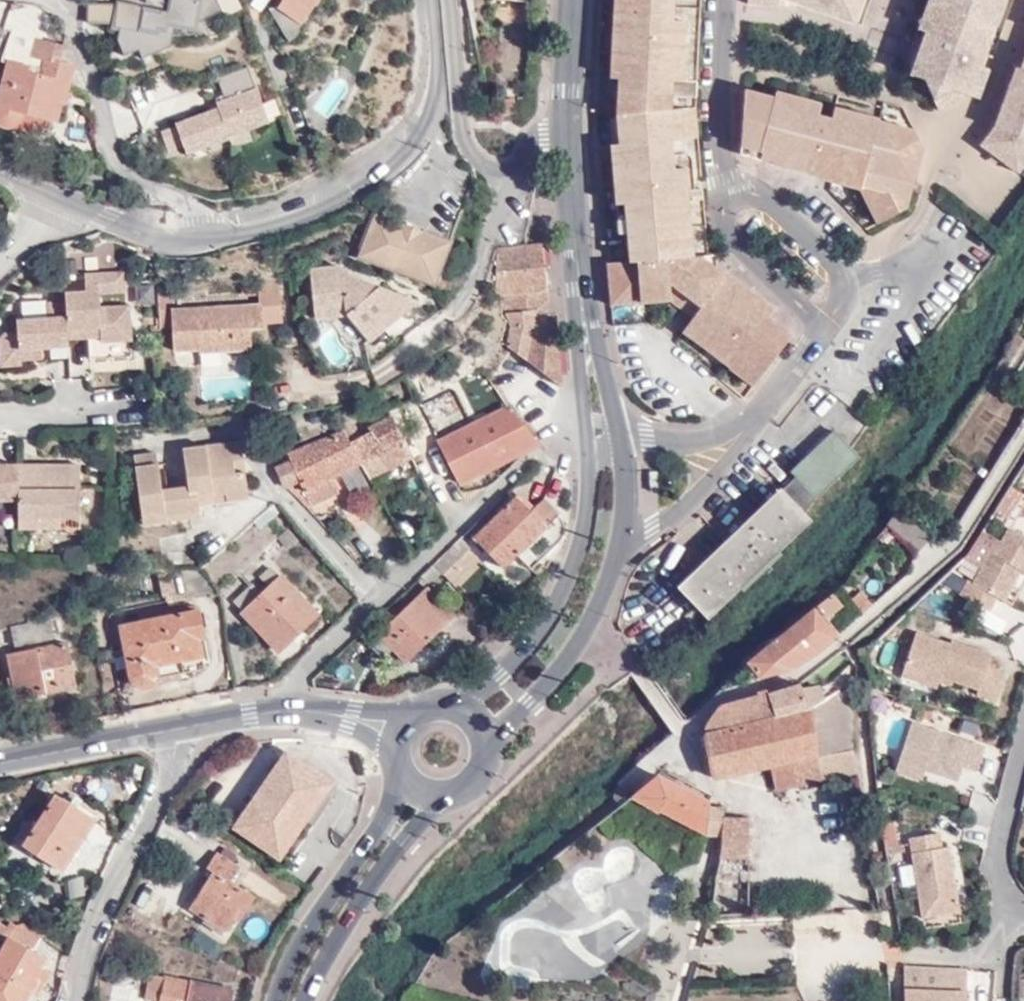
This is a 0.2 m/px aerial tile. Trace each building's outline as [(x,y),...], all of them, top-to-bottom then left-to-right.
[(88,20),(116,22),(115,25),(140,31),(142,25),(155,29),(158,24),(166,26),(169,22),(193,29),(201,2),(194,0),(173,0),(170,9),(162,7),(161,11),(133,4),(133,2),(125,0),(116,0),(114,4),(87,4),(88,20)] [(243,2),(242,0),(213,0),(217,12),(243,2)] [(288,40),(300,23),(278,4),(281,0),(273,0),(268,6),(288,40)] [(300,23),(317,0),(281,0),(278,4),(300,23)] [(625,9),(615,9),(613,52),(622,53),(620,81),(619,123),(620,146),(621,161),(613,161),(617,207),(627,207),(630,233),(633,264),(611,266),(614,304),(673,300),(684,309),(688,304),(700,313),(696,318),(685,334),(711,352),(717,344),(739,359),(734,368),(757,385),(794,335),(771,318),(778,310),(731,275),(728,278),(712,264),(711,252),(701,153),(708,0),(625,0),(625,9)] [(625,0),(615,0),(615,9),(625,9),(625,0)] [(778,0),(776,0),(745,0),(745,2),(774,11),(778,0)] [(778,0),(863,28),(872,0),(776,0),(778,0)] [(971,101),(981,72),(1005,0),(931,0),(910,63),(930,70),(937,100),(971,101)] [(10,7),(4,25),(12,29),(3,58),(8,60),(0,89),(0,123),(3,125),(11,125),(18,120),(21,112),(57,121),(64,97),(65,98),(74,65),(58,60),(63,43),(47,39),(53,20),(10,7)] [(622,53),(613,52),(612,80),(620,81),(622,53)] [(1021,67),(1016,66),(997,124),(985,145),(1021,171),(1023,166),(1023,58),(1021,67)] [(252,67),(216,78),(225,106),(160,127),(169,155),(185,150),(187,157),(272,131),(252,67)] [(981,72),(971,101),(979,104),(989,74),(981,72)] [(877,116),(833,103),(830,116),(817,113),(820,102),(776,89),(774,97),(746,89),(743,152),(776,163),(775,165),(821,180),(824,171),(835,175),(833,184),(860,193),(861,189),(871,192),(866,210),(877,226),(905,207),(919,147),(909,128),(877,119),(877,116)] [(515,99),(505,100),(504,113),(515,113),(515,99)] [(621,161),(620,146),(611,148),(613,161),(621,161)] [(821,180),(833,184),(835,175),(824,171),(821,180)] [(627,207),(617,207),(620,235),(630,233),(627,207)] [(437,285),(450,240),(376,217),(361,260),(437,285)] [(497,250),(496,273),(544,265),(542,245),(497,250)] [(544,265),(496,273),(496,297),(503,296),(547,292),(544,265)] [(341,269),(310,273),(315,322),(350,319),(371,344),(416,305),(343,277),(341,269)] [(81,295),(65,295),(66,323),(67,336),(94,334),(95,346),(95,351),(125,350),(126,320),(95,321),(95,310),(96,302),(123,302),(124,278),(83,278),(81,295)] [(262,308),(172,312),(172,315),(174,357),(253,354),(252,331),(263,331),(263,326),(282,325),(281,286),(261,288),(262,308)] [(547,292),(503,296),(505,315),(510,327),(506,346),(561,386),(555,316),(549,314),(547,292)] [(684,309),(696,318),(700,313),(688,304),(684,309)] [(127,311),(95,310),(95,321),(126,320),(127,311)] [(162,331),(173,330),(172,315),(161,316),(162,331)] [(66,351),(66,346),(67,336),(66,323),(11,324),(11,335),(2,334),(2,339),(0,339),(0,371),(15,372),(15,365),(15,353),(39,352),(66,351)] [(307,342),(327,343),(327,325),(306,324),(307,342)] [(67,336),(66,346),(95,346),(94,334),(67,336)] [(711,352),(734,368),(739,359),(717,344),(711,352)] [(39,367),(39,352),(15,353),(15,365),(39,367)] [(428,392),(441,417),(486,395),(475,371),(428,392)] [(1013,411),(1023,418),(1023,394),(1013,411)] [(983,396),(973,411),(999,431),(1008,420),(998,412),(1000,408),(983,396)] [(367,438),(349,445),(357,467),(370,483),(428,456),(418,434),(423,431),(412,411),(365,433),(367,438)] [(458,490),(542,443),(508,412),(436,448),(458,490)] [(349,445),(341,433),(285,461),(288,468),(281,470),(289,488),(296,486),(308,509),(335,497),(328,482),(357,467),(349,445)] [(802,519),(852,450),(835,433),(792,474),(795,478),(760,512),(796,525),(802,519)] [(248,508),(244,481),(229,482),(227,467),(243,465),(240,445),(176,455),(176,484),(177,498),(158,502),(155,487),(151,459),(125,464),(138,537),(162,533),(161,522),(248,508)] [(229,482),(244,481),(243,465),(227,467),(229,482)] [(8,469),(0,469),(0,508),(7,508),(8,469)] [(69,471),(8,469),(7,508),(8,520),(69,524),(69,471)] [(176,484),(155,487),(158,502),(177,498),(176,484)] [(999,539),(1023,494),(1007,485),(983,530),(999,539)] [(471,545),(499,572),(554,520),(538,505),(528,515),(514,503),(471,545)] [(901,507),(887,520),(893,527),(908,540),(923,555),(937,540),(901,507)] [(796,525),(760,512),(668,600),(693,623),(796,525)] [(8,520),(7,534),(69,535),(69,524),(8,520)] [(908,540),(893,527),(884,538),(898,551),(908,540)] [(985,614),(993,599),(999,603),(1017,572),(1023,576),(1023,539),(1005,528),(999,540),(982,531),(966,559),(980,567),(969,584),(963,581),(955,596),(985,614)] [(471,554),(458,543),(427,571),(436,580),(446,589),(466,570),(462,565),(471,554)] [(436,580),(427,571),(416,583),(424,591),(436,580)] [(1017,572),(999,603),(1007,608),(1023,579),(1023,576),(1017,572)] [(170,577),(150,575),(155,604),(173,602),(170,577)] [(231,610),(276,659),(316,623),(268,576),(258,585),(266,596),(259,605),(247,593),(231,610)] [(215,600),(198,579),(178,578),(181,605),(215,600)] [(787,624),(814,652),(835,637),(821,621),(836,606),(821,589),(787,624)] [(946,615),(955,600),(939,591),(931,606),(946,615)] [(452,620),(423,593),(373,639),(401,668),(452,620)] [(852,602),(862,616),(871,609),(860,596),(852,602)] [(119,640),(122,657),(198,648),(197,640),(202,639),(199,623),(119,640)] [(757,680),(789,672),(814,652),(787,624),(746,667),(757,680)] [(4,652),(43,645),(39,626),(2,631),(4,652)] [(889,627),(879,636),(886,643),(896,634),(889,627)] [(913,631),(900,670),(938,683),(939,678),(976,689),(974,696),(995,703),(1005,670),(986,664),(989,653),(949,641),(948,643),(913,631)] [(5,678),(9,706),(42,701),(41,695),(69,690),(66,665),(56,666),(51,648),(8,658),(10,678),(5,678)] [(198,648),(122,657),(127,695),(141,697),(150,685),(204,677),(198,648)] [(938,683),(900,670),(898,678),(935,690),(938,683)] [(803,696),(804,709),(845,688),(842,675),(822,689),(821,685),(802,689),(803,696)] [(845,688),(804,709),(814,762),(763,771),(766,796),(848,777),(844,749),(845,688)] [(710,782),(722,778),(763,771),(814,762),(804,709),(803,696),(722,712),(703,738),(710,782)] [(905,727),(893,765),(920,774),(954,785),(958,772),(973,777),(980,750),(905,727)] [(229,834),(266,863),(321,788),(286,761),(229,834)] [(920,774),(893,765),(889,776),(917,785),(920,774)] [(654,782),(629,803),(703,842),(705,807),(654,782)] [(10,848),(58,877),(90,828),(54,804),(32,836),(20,831),(10,848)] [(2,827),(10,814),(0,806),(0,825),(2,827)] [(722,845),(723,845),(721,866),(748,866),(749,825),(747,825),(748,814),(726,811),(722,845)] [(892,826),(880,829),(887,860),(904,856),(902,848),(898,849),(892,826)] [(919,919),(957,913),(946,848),(939,849),(936,834),(905,838),(919,919)] [(189,914),(221,933),(236,909),(240,912),(249,898),(226,885),(232,872),(214,860),(203,875),(208,879),(189,914)] [(32,947),(39,934),(16,921),(9,934),(32,947)] [(1,945),(0,947),(0,1000),(24,1000),(42,969),(1,945)] [(917,973),(917,1000),(979,1000),(979,975),(917,973)] [(226,995),(157,982),(157,983),(143,981),(139,1000),(225,1000),(226,995)]
